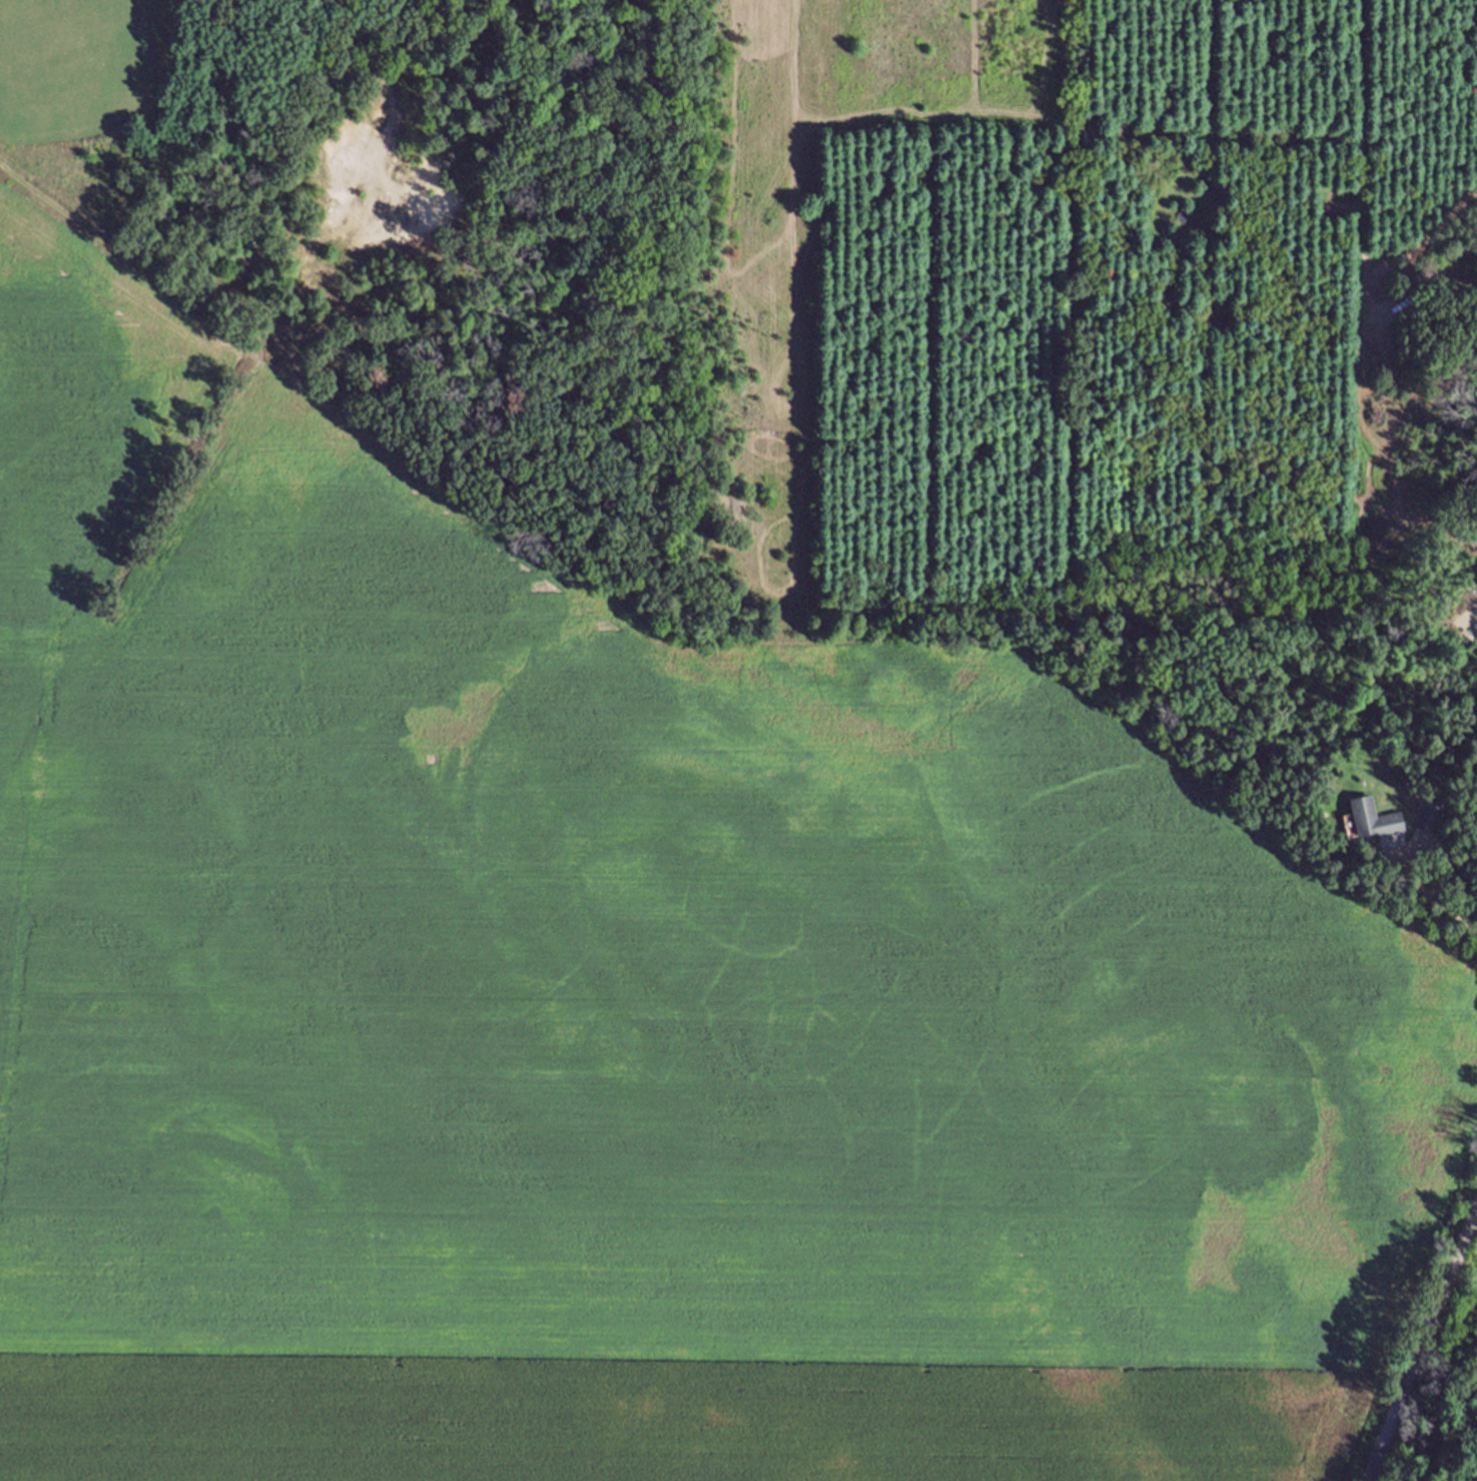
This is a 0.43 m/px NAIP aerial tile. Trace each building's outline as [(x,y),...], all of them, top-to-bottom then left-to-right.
[(1404,843),(1402,823),(1374,825),(1372,806),(1350,808),(1353,847),(1404,843)]
